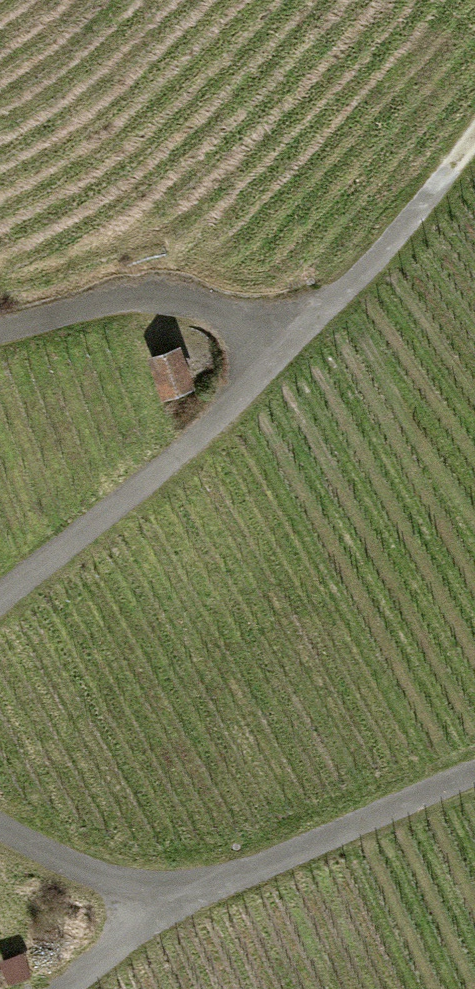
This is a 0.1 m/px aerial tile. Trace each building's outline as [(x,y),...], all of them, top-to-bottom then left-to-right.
[(180,350),(153,359),(165,397),(192,388),(180,350)]
